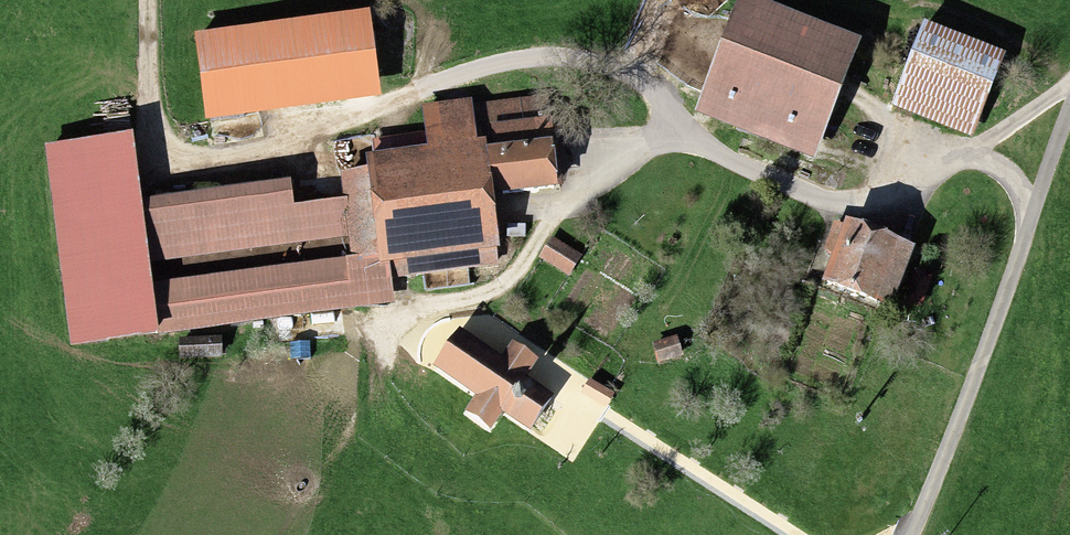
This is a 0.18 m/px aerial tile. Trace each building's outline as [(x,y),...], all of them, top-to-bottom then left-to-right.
[(859,52),(744,8),(701,118),(816,162),(859,52)] [(367,26),(199,45),(207,124),(375,106),(367,26)] [(1005,61),(928,31),(897,112),(974,142),(1005,61)] [(380,261),(382,280),(499,267),(492,202),(554,195),(544,102),(426,115),(431,160),(369,166),(371,179),(380,261)] [(354,263),(380,261),(371,179),(345,182),(354,263)] [(914,258),(848,231),(824,290),(890,317),(914,258)] [(269,244),(231,266),(274,341),(329,309),(300,259),(283,269),(269,244)] [(553,245),(542,262),(569,280),(580,262),(553,245)] [(460,340),(437,373),(480,401),(467,420),(493,436),(505,418),(533,436),(556,403),(526,383),(537,368),(514,353),(504,369),(460,340)] [(220,343),(181,344),(182,363),(221,361),(220,343)] [(675,345),(655,347),(658,367),(677,364),(675,345)]
